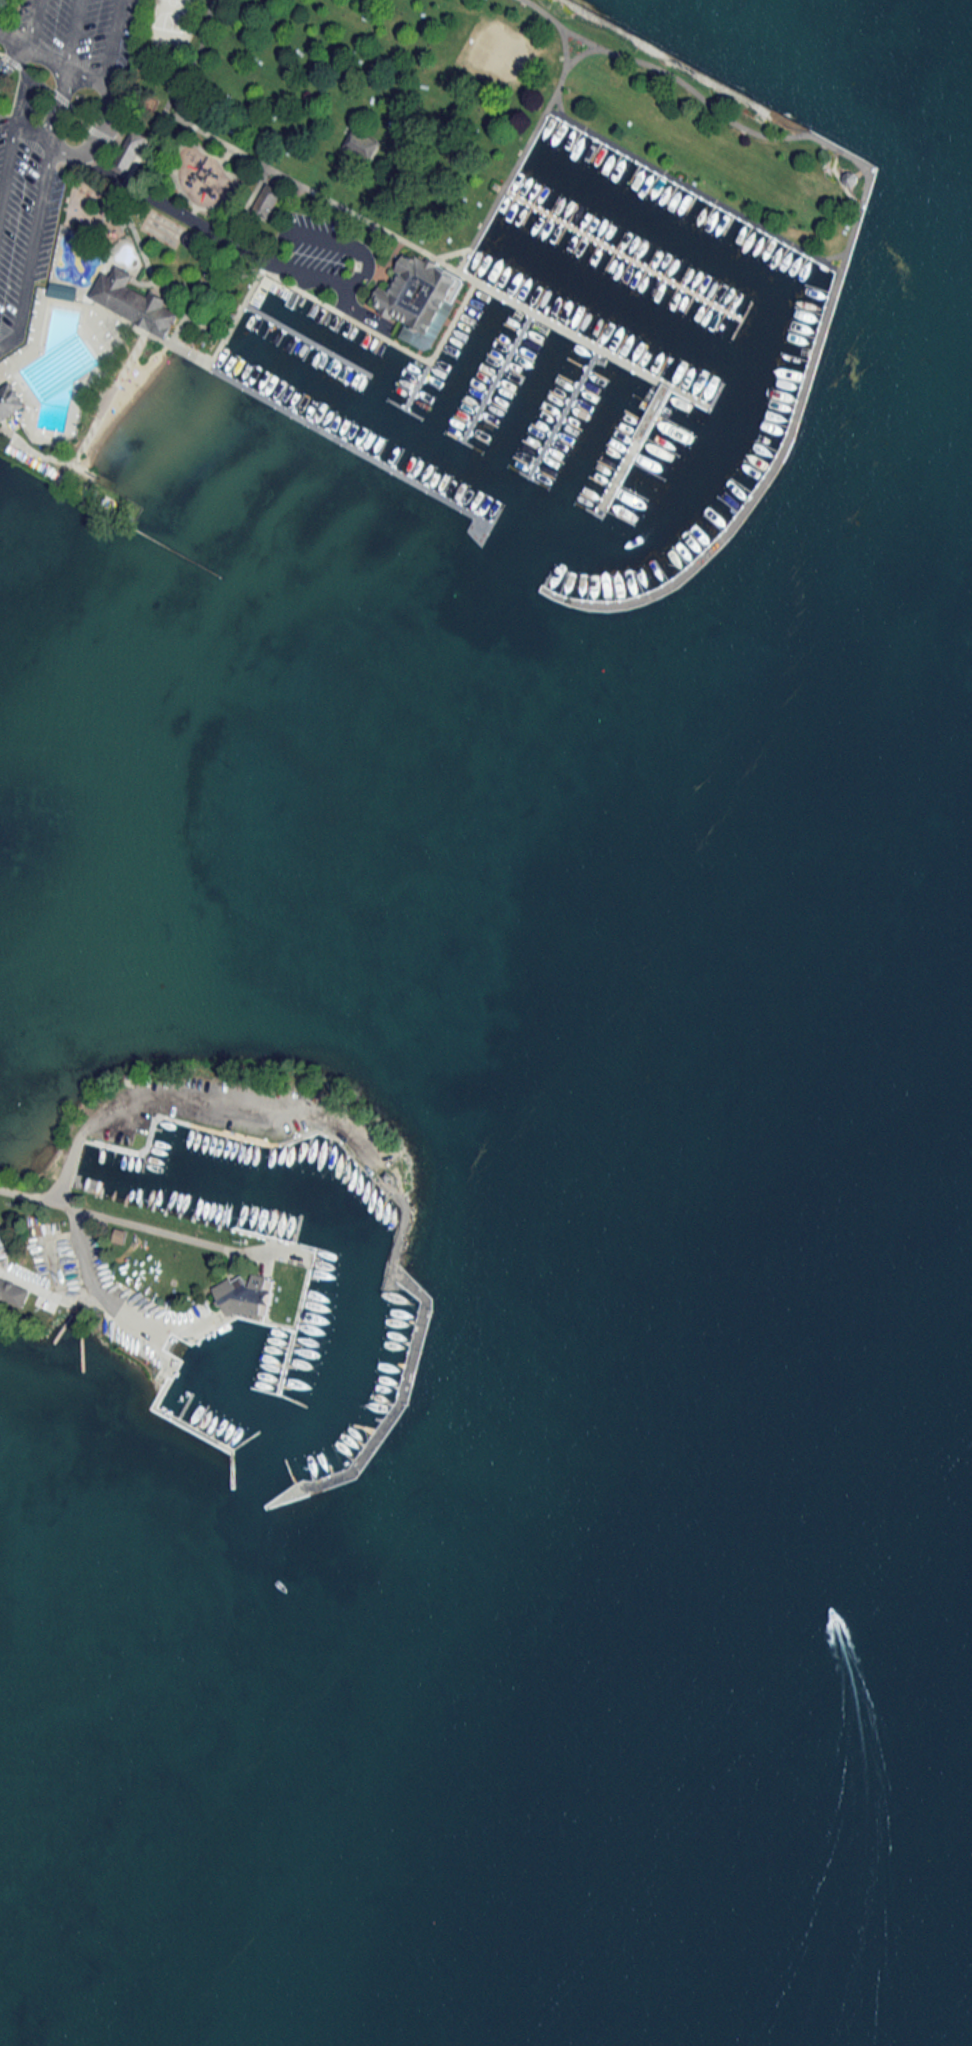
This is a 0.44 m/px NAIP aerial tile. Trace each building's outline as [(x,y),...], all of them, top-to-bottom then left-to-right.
[(343,147),(372,161),(381,142),(353,128),(343,147)] [(127,176),(146,137),(132,130),(113,169),(127,176)] [(843,178),(849,187),(859,180),(853,171),(843,178)] [(252,211),(268,219),(282,192),(266,184),(252,211)] [(842,258),(848,259),(856,236),(849,234),(842,258)] [(406,323),(399,338),(433,352),(465,278),(405,252),(388,290),(379,286),(370,307),(406,323)] [(102,271),(88,302),(168,337),(178,313),(165,307),(168,300),(150,292),(148,296),(128,287),(134,274),(116,266),(112,275),(102,271)] [(48,297),(75,300),(76,287),(49,284),(48,297)] [(112,1241),(115,1227),(126,1230),(123,1243),(112,1241)] [(211,1288),(229,1276),(239,1293),(249,1287),(252,1273),(270,1277),(268,1287),(264,1287),(262,1298),(265,1298),(262,1309),(260,1309),(259,1316),(237,1311),(229,1316),(222,1305),(218,1307),(215,1302),(218,1299),(211,1288)] [(23,1307),(0,1297),(0,1278),(30,1291),(23,1307)]
